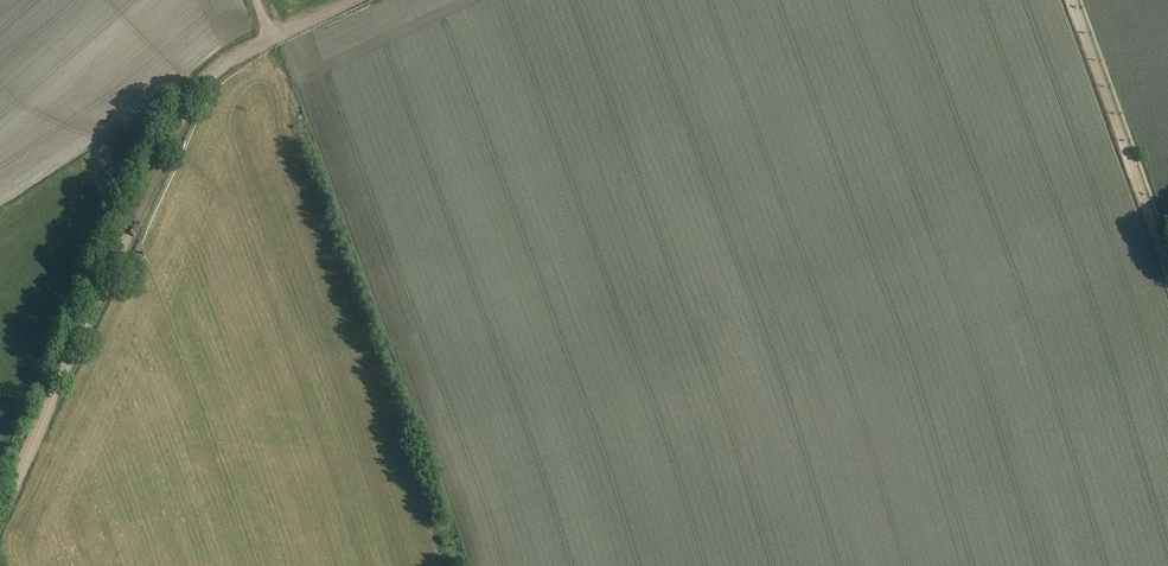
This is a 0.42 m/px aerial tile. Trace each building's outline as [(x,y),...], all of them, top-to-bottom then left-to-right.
[(224,89),(228,102),(240,99),(236,85),(224,89)]
